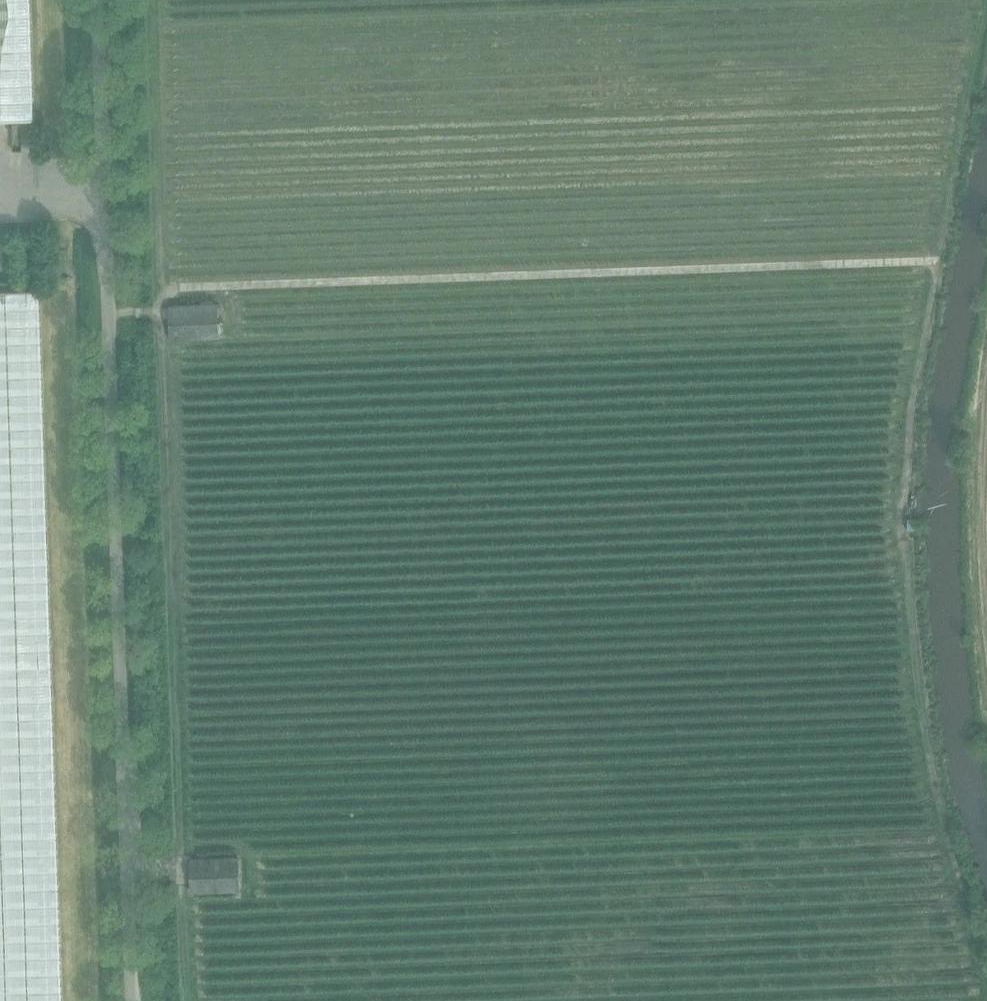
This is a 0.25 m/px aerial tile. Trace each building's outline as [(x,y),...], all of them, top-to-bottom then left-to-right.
[(32,116),(28,0),(0,0),(0,117),(32,116)] [(8,126),(0,126),(0,139),(8,139),(8,126)] [(38,287),(0,288),(0,1000),(60,1000),(38,287)] [(217,304),(189,305),(169,306),(171,338),(219,335),(217,304)] [(191,891),(211,890),(239,889),(238,857),(190,859),(191,891)]
